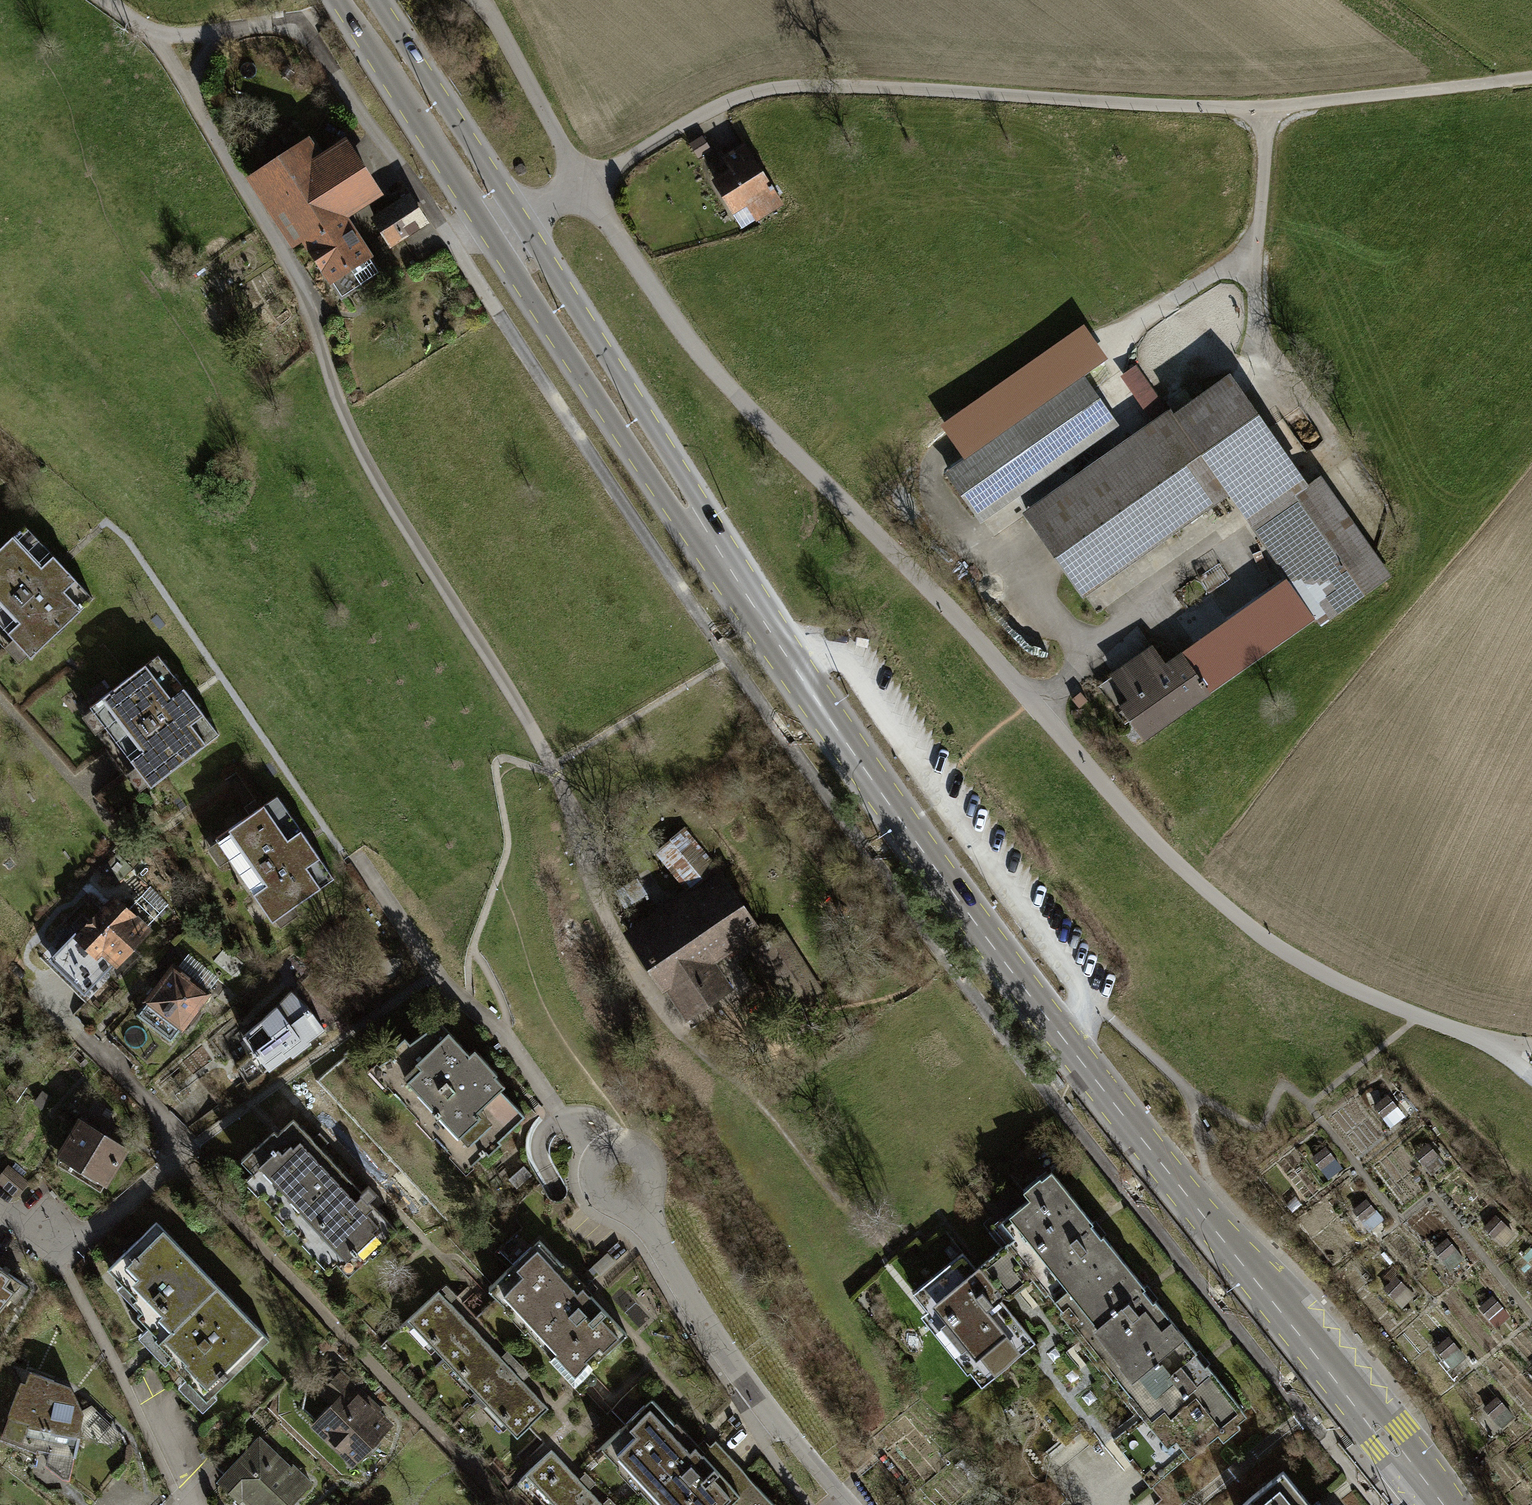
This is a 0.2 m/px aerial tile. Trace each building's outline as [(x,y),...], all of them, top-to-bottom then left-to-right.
[(698,135),(687,144),(696,157),(707,148),(698,135)] [(259,173),(303,240),(343,215),(374,195),(342,145),(324,157),(321,151),(311,158),(309,167),(297,148),(259,173)] [(760,216),(780,203),(742,146),(723,159),(731,171),(714,182),(732,210),(749,199),(760,216)] [(409,199),(374,221),(390,245),(424,223),(409,199)] [(379,272),(343,215),(303,240),(339,297),(379,272)] [(981,449),(1010,491),(1112,421),(1083,379),(981,449)] [(1166,424),(1030,518),(1081,591),(1225,490),(1249,524),(1253,521),(1304,486),(1229,379),(1174,417),(1169,409),(1160,416),(1166,424)] [(1010,491),(981,449),(948,472),(977,514),(1010,491)] [(1304,486),(1253,521),(1304,593),(1317,612),(1321,619),(1385,574),(1317,477),(1304,486)] [(0,546),(0,625),(29,656),(92,598),(24,524),(0,546)] [(1317,612),(1304,593),(1299,597),(1291,586),(1183,660),(1204,690),(1317,612)] [(1206,693),(1204,690),(1183,660),(1180,655),(1164,666),(1152,648),(1113,674),(1138,710),(1134,713),(1147,733),(1206,693)] [(156,654),(88,706),(150,785),(217,733),(156,654)] [(1088,701),(1081,692),(1071,699),(1079,709),(1088,701)] [(279,795),(216,835),(270,920),(333,880),(279,795)] [(720,870),(689,832),(664,852),(695,890),(720,870)] [(665,981),(666,981),(705,955),(710,962),(760,929),(730,885),(680,918),(676,911),(636,938),(665,981)] [(112,897),(77,934),(110,966),(145,929),(112,897)] [(821,997),(780,934),(754,950),(795,1014),(821,997)] [(728,988),(710,962),(705,955),(666,981),(688,1014),(728,988)] [(147,1001),(137,1012),(169,1038),(178,1027),(179,1028),(207,993),(172,965),(144,999),(147,1001)] [(238,1036),(250,1052),(233,1067),(244,1083),(320,1028),(308,1010),(289,990),(270,1008),(238,1036)] [(467,1052),(438,1021),(379,1065),(397,1085),(393,1089),(405,1103),(410,1098),(439,1129),(434,1134),(446,1147),(451,1142),(470,1163),(484,1150),(488,1153),(501,1140),(498,1137),(522,1114),(498,1088),(502,1084),(494,1074),(496,1072),(473,1047),(467,1052)] [(288,1115),(241,1159),(264,1184),(257,1191),(272,1207),(279,1201),(290,1213),(283,1220),(299,1237),(306,1231),(347,1275),(368,1255),(370,1257),(381,1247),(379,1245),(395,1230),(367,1200),(374,1193),(366,1185),(360,1191),(288,1115)] [(123,1147),(80,1120),(59,1153),(71,1161),(68,1167),(98,1186),(123,1147)] [(0,1173),(0,1181),(15,1194),(25,1182),(6,1166),(0,1173)] [(1046,1288),(1054,1298),(1115,1250),(1102,1234),(1099,1237),(1089,1224),(1092,1222),(1050,1170),(1038,1180),(1043,1186),(1001,1220),(1013,1236),(1000,1247),(1027,1280),(1041,1269),(1052,1283),(1046,1288)] [(169,1357),(182,1370),(186,1375),(184,1377),(204,1398),(267,1338),(154,1222),(107,1268),(122,1283),(126,1279),(129,1282),(124,1287),(134,1297),(131,1300),(140,1309),(136,1313),(155,1333),(152,1336),(163,1347),(159,1351),(167,1359),(169,1357)] [(561,1264),(538,1239),(488,1286),(512,1311),(516,1307),(535,1327),(530,1332),(554,1358),(560,1353),(582,1376),(626,1334),(569,1273),(566,1276),(558,1267),(561,1264)] [(1008,1296),(1027,1280),(1000,1247),(974,1268),(960,1251),(911,1290),(928,1310),(929,1309),(973,1364),(968,1368),(980,1384),(1008,1362),(1034,1341),(998,1297),(1003,1294),(1008,1296)] [(1144,1286),(1115,1250),(1054,1298),(1063,1308),(1069,1303),(1121,1368),(1115,1373),(1123,1383),(1183,1335),(1154,1299),(1151,1302),(1141,1288),(1144,1286)] [(0,1267),(0,1305),(8,1296),(14,1300),(27,1285),(0,1267)] [(1034,1341),(1008,1362),(1024,1382),(1019,1387),(1064,1443),(1083,1428),(1092,1440),(1096,1437),(1103,1446),(1138,1418),(1027,1280),(1008,1296),(1003,1294),(998,1297),(1034,1341)] [(546,1409),(437,1291),(409,1316),(430,1339),(426,1342),(457,1375),(461,1372),(502,1416),(499,1419),(516,1438),(546,1409)] [(1195,1351),(1183,1335),(1123,1383),(1131,1393),(1136,1390),(1188,1455),(1231,1420),(1233,1422),(1243,1414),(1241,1411),(1243,1409),(1206,1363),(1203,1366),(1193,1353),(1195,1351)] [(223,1417),(204,1398),(184,1377),(186,1375),(182,1370),(169,1382),(188,1402),(182,1408),(206,1433),(223,1417)] [(320,1390),(332,1401),(351,1381),(339,1370),(320,1390)] [(24,1383),(20,1381),(1,1436),(35,1450),(36,1447),(47,1449),(45,1465),(62,1477),(68,1477),(74,1445),(77,1428),(80,1413),(78,1409),(68,1384),(29,1373),(24,1383)] [(365,1395),(351,1381),(332,1401),(313,1420),(355,1461),(388,1426),(361,1399),(365,1395)] [(601,1445),(623,1469),(628,1464),(649,1486),(643,1491),(657,1504),(771,1504),(773,1503),(714,1440),(701,1452),(683,1432),(680,1435),(671,1426),(674,1423),(650,1398),(601,1445)] [(90,1403),(78,1409),(80,1413),(77,1428),(95,1443),(100,1438),(111,1448),(124,1436),(90,1403)] [(220,1480),(236,1496),(243,1489),(255,1501),(252,1503),(254,1504),(285,1504),(305,1484),(259,1440),(220,1480)] [(112,1475),(74,1445),(68,1477),(67,1482),(93,1502),(112,1475)] [(549,1450),(525,1473),(542,1491),(544,1489),(559,1504),(601,1504),(549,1450)] [(1281,1471),(1240,1504),(1309,1504),(1281,1471)]
